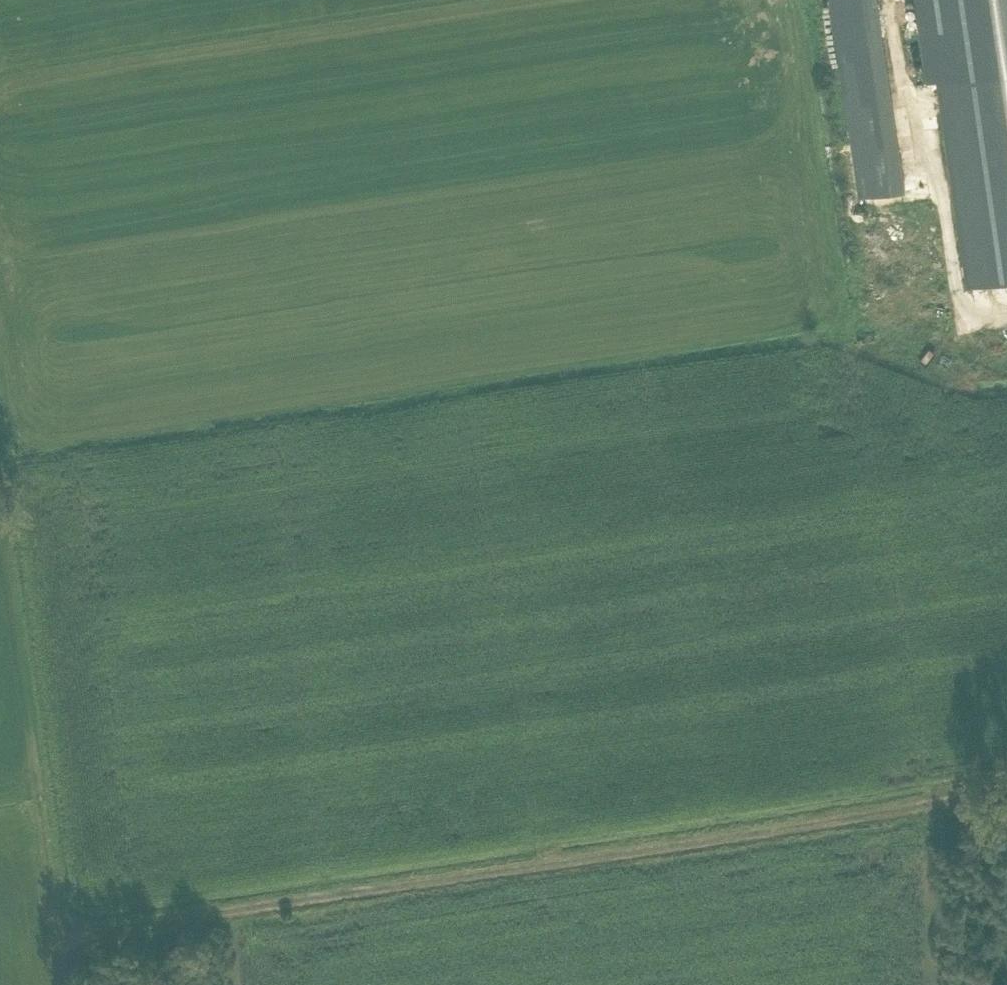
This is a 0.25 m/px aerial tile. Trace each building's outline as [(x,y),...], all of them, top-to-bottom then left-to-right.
[(967,287),(1006,281),(1006,0),(925,0),(967,287)]
